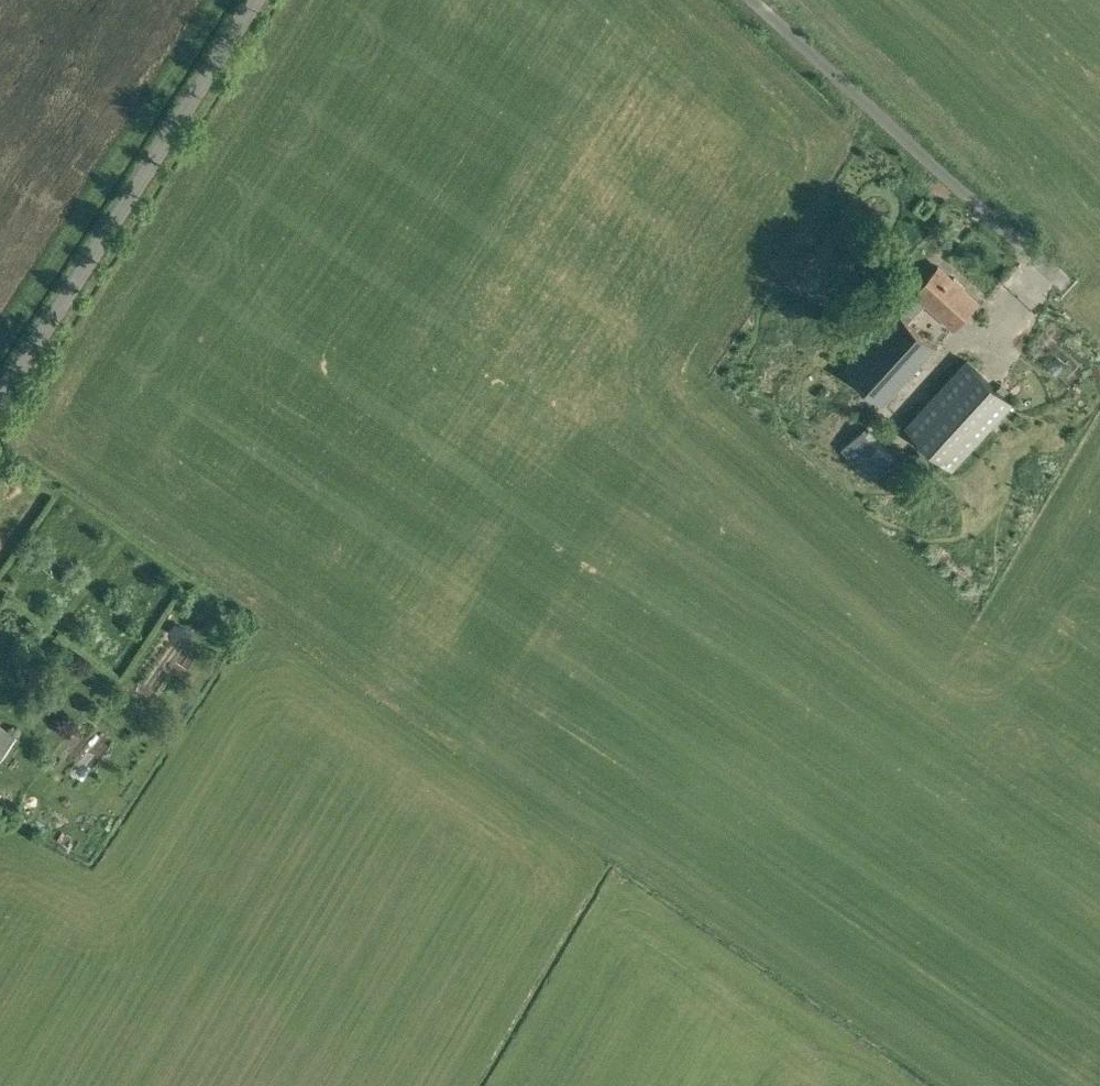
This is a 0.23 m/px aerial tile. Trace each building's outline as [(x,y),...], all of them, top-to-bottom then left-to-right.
[(913,292),(953,328),(977,302),(962,288),(963,286),(953,277),(951,279),(937,266),(913,292)] [(935,347),(897,311),(844,368),(882,404),(935,347)] [(1011,402),(966,360),(906,425),(951,467),(1011,402)] [(896,459),(865,426),(841,448),(845,452),(872,481),(896,459)] [(14,737),(0,726),(0,754),(14,737)]
